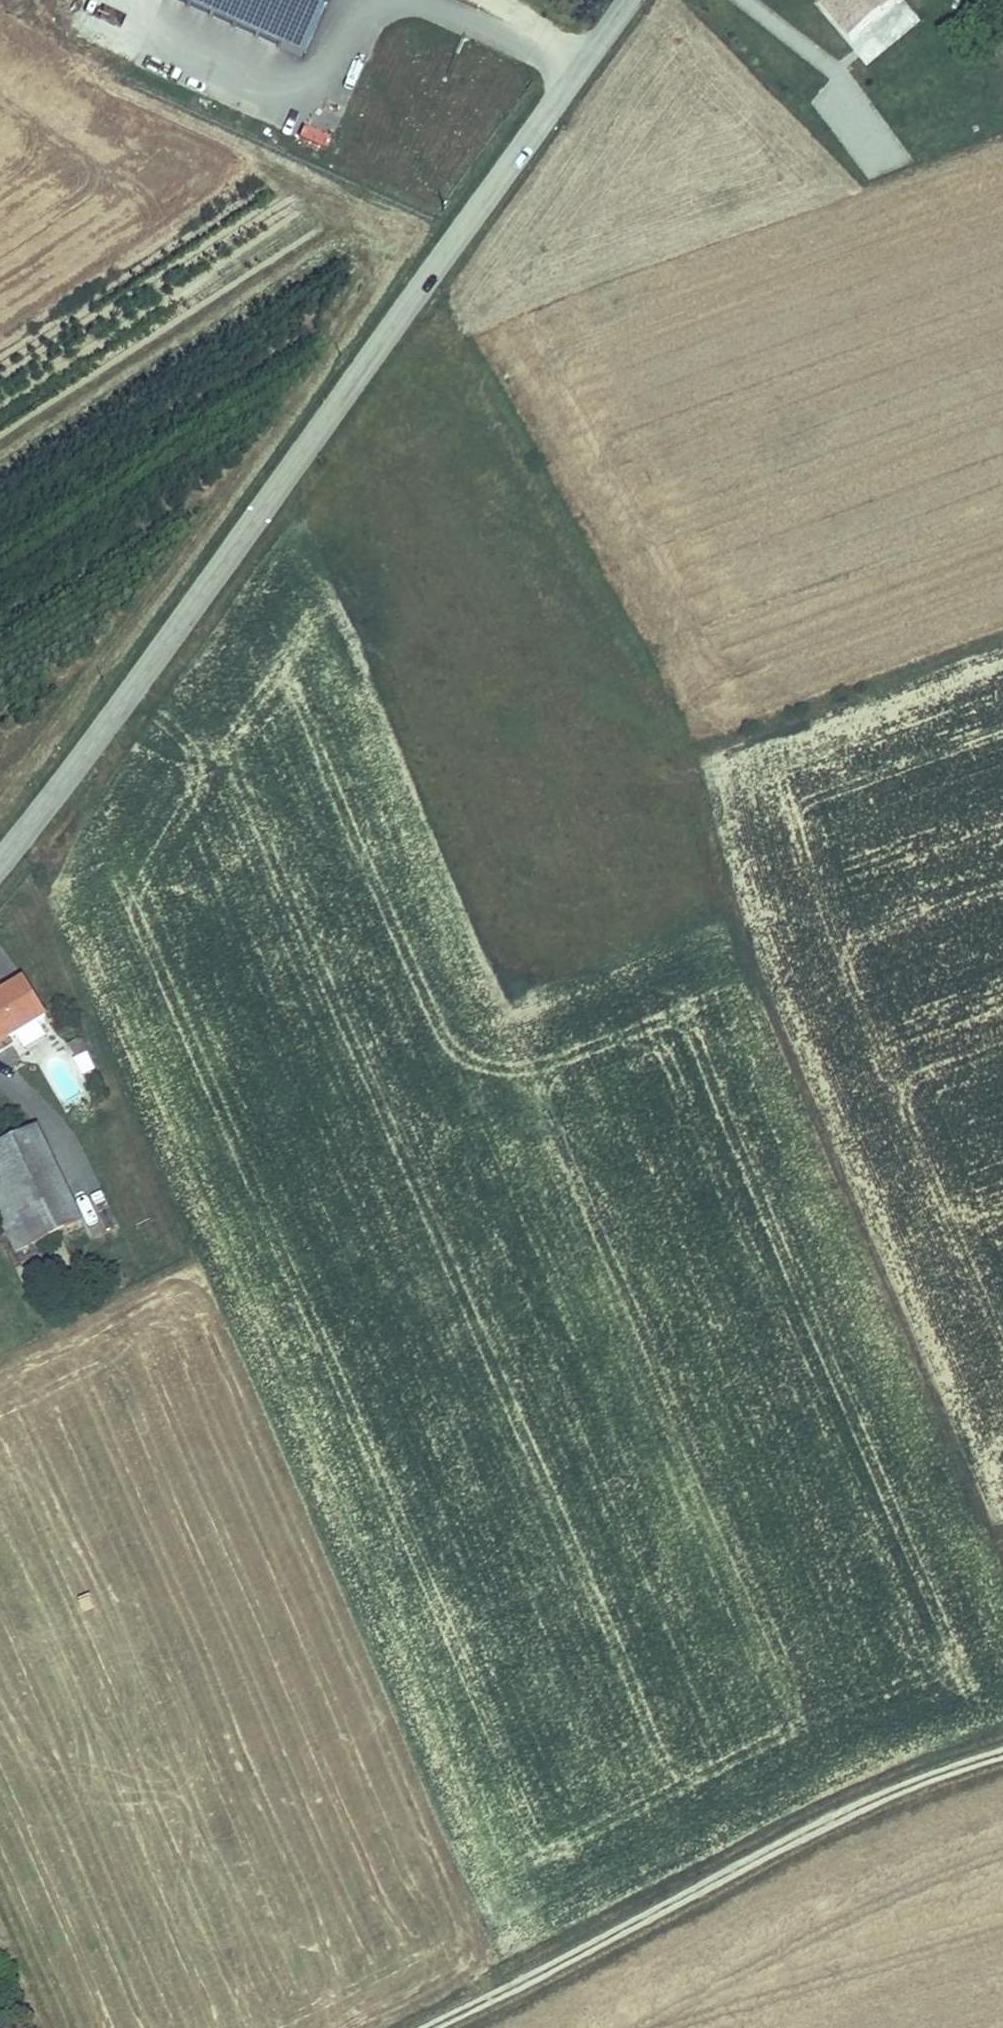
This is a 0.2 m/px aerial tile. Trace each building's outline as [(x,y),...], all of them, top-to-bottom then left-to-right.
[(167,12),(304,72),(335,0),(172,0),(167,12)] [(830,19),(855,0),(814,0),(830,19)] [(830,19),(865,61),(913,23),(894,0),(855,0),(830,19)] [(0,1003),(0,1048),(40,1025),(19,992),(0,1003)] [(0,1158),(0,1252),(7,1268),(14,1266),(17,1275),(38,1267),(34,1257),(79,1238),(37,1142),(0,1158)]
